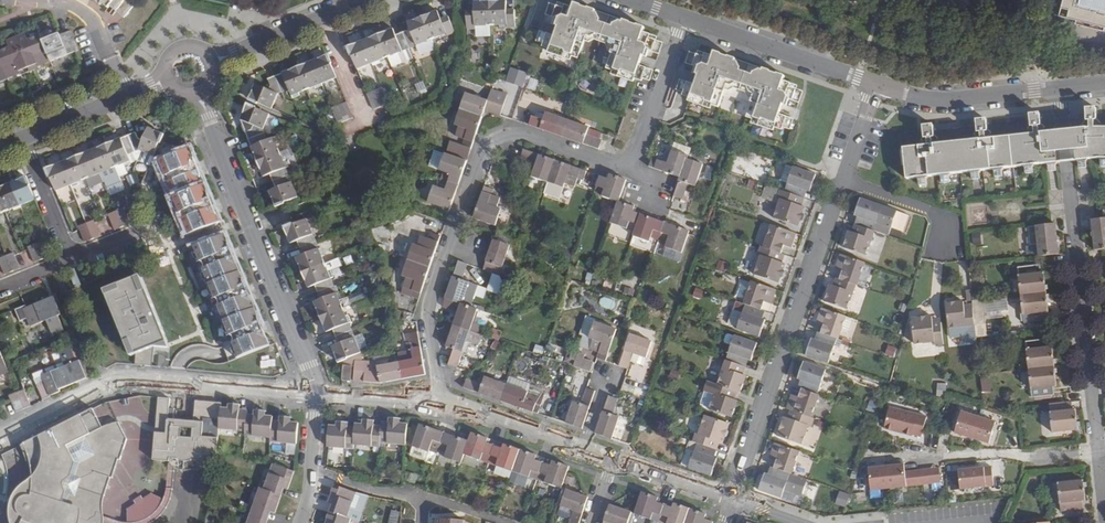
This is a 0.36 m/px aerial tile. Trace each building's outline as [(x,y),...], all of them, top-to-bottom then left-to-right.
[(1058,3),(1064,5),(1062,12),(1104,23),(1104,0),(1102,0),(1102,1),(1097,0),(1058,0),(1058,3)] [(491,2),(492,26),(500,26),(501,28),(517,28),(516,11),(509,11),(508,1),(491,2)] [(467,12),(468,30),(484,29),(484,26),(492,26),(491,2),(475,2),(475,12),(467,12)] [(645,32),(646,28),(626,21),(613,27),(602,23),(603,22),(598,14),(595,13),(597,10),(575,3),(573,8),(559,3),(557,3),(556,7),(550,5),(536,42),(544,45),(542,47),(549,49),(548,54),(571,62),(572,62),(572,61),(573,60),(579,62),(587,42),(592,43),(593,43),(595,42),(596,41),(606,44),(606,47),(607,49),(613,51),(606,69),(612,71),(611,76),(635,84),(638,77),(651,81),(655,72),(641,67),(645,56),(647,57),(649,51),(660,55),(665,44),(652,39),(653,35),(645,32)] [(439,11),(423,17),(432,39),(440,36),(441,38),(456,32),(450,17),(442,20),(439,11)] [(432,39),(423,17),(408,22),(410,28),(403,32),(409,48),(417,45),(418,48),(426,45),(425,42),(432,39)] [(409,48),(403,32),(396,34),(394,28),(378,35),(387,57),(395,54),(396,56),(404,53),(403,51),(409,48)] [(46,31),(37,34),(47,61),(64,54),(57,35),(56,33),(48,36),(46,31)] [(64,32),(57,35),(64,54),(72,51),(64,32)] [(22,33),(13,36),(25,65),(34,61),(36,66),(47,61),(37,34),(24,39),(22,33)] [(387,57),(378,35),(363,41),(372,63),(373,65),(381,62),(380,60),(387,57)] [(0,49),(0,65),(5,78),(17,73),(15,69),(25,65),(13,36),(5,40),(8,46),(0,49)] [(372,63),(363,41),(348,47),(357,69),(372,63)] [(732,58),(733,54),(718,48),(716,52),(732,58)] [(733,54),(732,58),(745,62),(744,52),(735,49),(733,54)] [(715,99),(732,58),(716,52),(714,57),(700,51),(698,56),(691,53),(687,65),(699,69),(697,75),(700,76),(696,86),(682,81),(678,91),(685,94),(684,97),(691,99),(690,103),(711,110),(715,99)] [(337,77),(328,55),(313,61),(322,83),(337,77)] [(732,58),(715,99),(722,103),(728,86),(732,87),(738,85),(747,88),(750,93),(754,95),(748,113),(756,115),(755,119),(775,126),(776,122),(784,125),(785,122),(794,125),(797,115),(784,110),(787,103),(797,107),(800,100),(803,100),(806,87),(792,82),(793,79),(756,66),(755,67),(745,63),(745,62),(732,58)] [(756,66),(793,79),(790,68),(766,60),(756,66)] [(322,83),(313,61),(297,67),(307,89),(315,86),(316,88),(323,85),(322,83)] [(297,67),(276,76),(282,91),(289,88),(293,97),(300,94),(300,92),(307,89),(297,67)] [(269,88),(256,82),(249,97),(272,107),(278,93),(282,91),(276,76),(269,78),(271,84),(269,88)] [(423,81),(414,83),(418,95),(426,92),(423,81)] [(386,96),(383,89),(368,95),(371,102),(386,96)] [(453,143),(449,155),(468,162),(472,150),(486,110),(501,115),(507,98),(493,93),(490,101),(466,92),(454,126),(458,127),(455,138),(464,141),(462,146),(453,143)] [(374,109),(389,103),(386,96),(371,102),(374,109)] [(247,103),(240,118),(253,123),(251,127),(245,130),(248,137),(265,131),(263,127),(269,112),(247,103)] [(350,110),(347,103),(332,109),(335,116),(350,110)] [(1095,107),(1084,108),(1085,117),(1077,128),(1079,147),(1087,147),(1089,158),(1099,158),(1101,160),(1104,160),(1104,126),(1096,116),(1095,107)] [(353,118),(350,110),(335,116),(338,124),(353,118)] [(527,114),(524,123),(599,150),(603,141),(588,135),(591,128),(546,112),(544,120),(527,114)] [(936,124),(927,125),(926,125),(927,134),(919,145),(904,147),(908,178),(918,177),(921,179),(928,178),(930,176),(944,174),(947,176),(954,175),(956,172),(972,171),(974,172),(982,172),(983,169),(997,168),(1000,170),(1008,169),(1010,166),(1024,165),(1026,167),(1033,166),(1035,163),(1048,162),(1046,152),(1054,151),(1052,131),(1042,122),(1041,113),(1031,114),(1032,123),(1025,134),(1000,137),(990,126),(989,119),(980,119),(981,127),(973,139),(946,143),(937,132),(936,124)] [(163,133),(148,126),(142,139),(139,137),(136,131),(128,134),(134,150),(139,148),(153,155),(163,133)] [(265,131),(248,137),(257,160),(280,151),(277,144),(279,143),(276,135),(267,138),(265,131)] [(134,150),(128,134),(105,143),(114,166),(122,163),(123,165),(131,162),(128,154),(129,152),(134,150)] [(311,140),(313,149),(322,146),(319,138),(311,140)] [(114,166),(105,143),(90,149),(101,174),(108,171),(107,169),(114,166)] [(164,145),(157,161),(186,234),(219,221),(190,147),(179,152),(164,145)] [(101,174),(90,149),(76,155),(85,178),(93,174),(94,176),(101,174)] [(587,172),(524,149),(520,158),(535,163),(531,177),(564,189),(566,185),(575,188),(579,179),(584,180),(587,172)] [(675,198),(690,162),(686,160),(687,156),(670,150),(666,163),(650,157),(647,167),(678,177),(671,197),(675,198)] [(280,151),(257,160),(263,175),(269,173),(271,180),(288,173),(286,166),(288,165),(285,157),(282,158),(280,151)] [(468,162),(449,155),(445,154),(439,172),(442,173),(438,187),(433,186),(427,203),(450,211),(468,162)] [(85,178),(76,155),(61,161),(70,183),(71,186),(79,182),(78,180),(85,178)] [(70,183),(61,161),(46,167),(55,189),(70,183)] [(690,162),(675,199),(680,201),(686,185),(693,188),(701,166),(690,162)] [(790,181),(795,167),(786,164),(781,178),(790,181)] [(790,181),(786,192),(802,198),(806,187),(810,188),(813,189),(818,173),(796,165),(795,167),(790,181)] [(288,173),(271,180),(274,187),(269,189),(275,205),(284,201),(297,196),(288,173)] [(657,242),(665,224),(633,212),(634,208),(620,203),(628,181),(610,174),(608,179),(599,176),(593,194),(616,202),(608,223),(633,231),(631,236),(649,242),(650,239),(657,242)] [(34,198),(25,175),(10,181),(19,204),(34,198)] [(10,181),(0,185),(0,199),(4,209),(11,206),(13,209),(20,206),(19,204),(10,181)] [(70,185),(58,189),(63,203),(75,198),(70,185)] [(493,190),(483,186),(472,219),(494,227),(501,209),(496,208),(500,198),(492,195),(493,190)] [(786,192),(782,191),(781,196),(783,197),(776,215),(800,224),(802,219),(806,218),(807,214),(805,210),(807,205),(804,204),(800,203),(802,198),(786,192)] [(858,225),(874,231),(882,207),(860,199),(854,215),(857,216),(861,218),(858,225)] [(123,209),(116,212),(123,227),(130,224),(123,209)] [(123,227),(116,212),(109,215),(115,230),(123,227)] [(1103,217),(1103,219),(1093,220),(1096,247),(1103,246),(1104,246),(1104,217),(1103,217)] [(293,223),(284,227),(290,242),(297,240),(300,248),(316,241),(306,218),(293,223)] [(94,221),(87,224),(93,239),(100,236),(94,221)] [(93,239),(87,224),(79,227),(86,242),(93,239)] [(665,224),(659,243),(663,244),(661,247),(680,254),(688,233),(665,224)] [(1057,224),(1029,227),(1031,241),(1039,241),(1041,254),(1054,252),(1060,251),(1057,224)] [(865,256),(874,231),(858,225),(855,233),(852,232),(849,231),(843,247),(865,256)] [(797,234),(773,226),(765,248),(783,254),(787,244),(788,240),(794,242),(797,234)] [(410,292),(409,297),(418,301),(441,237),(431,233),(429,240),(420,237),(416,247),(412,245),(401,277),(405,279),(401,289),(410,292)] [(224,234),(191,247),(236,358),(269,346),(224,234)] [(510,247),(493,240),(485,261),(488,262),(485,271),(499,276),(510,247)] [(42,260),(49,257),(42,241),(36,244),(42,260)] [(302,272),(325,263),(322,256),(324,255),(321,247),(319,248),(316,241),(300,248),(303,254),(296,257),(302,272)] [(35,263),(42,260),(36,244),(28,247),(35,263)] [(765,248),(763,247),(761,252),(764,253),(757,272),(781,280),(782,275),(786,274),(787,271),(785,268),(788,261),(785,260),(781,259),(783,254),(765,248)] [(13,271),(19,269),(13,253),(6,255),(13,271)] [(865,263),(840,254),(837,266),(843,268),(842,271),(839,279),(855,285),(857,285),(865,263)] [(6,255),(0,258),(0,262),(5,274),(13,271),(6,255)] [(715,269),(724,272),(727,262),(718,260),(715,269)] [(1020,265),(1023,292),(1049,290),(1047,270),(1043,270),(1042,262),(1020,265)] [(314,285),(317,292),(333,286),(330,279),(333,277),(330,270),(328,271),(325,263),(302,272),(308,288),(314,285)] [(466,266),(457,263),(442,307),(459,313),(446,349),(454,352),(449,366),(456,369),(466,341),(478,345),(481,336),(480,335),(469,332),(471,327),(477,311),(461,305),(468,284),(460,281),(466,266)] [(837,287),(833,286),(830,285),(825,301),(847,309),(855,285),(839,279),(837,287)] [(778,290),(753,282),(745,304),(747,305),(763,310),(767,300),(768,297),(774,299),(778,290)] [(313,302),(319,317),(342,308),(339,301),(342,299),(339,292),(336,293),(333,286),(317,292),(320,299),(313,302)] [(701,298),(703,290),(694,287),(691,295),(701,298)] [(638,298),(648,301),(651,291),(641,288),(638,298)] [(399,294),(409,297),(410,292),(401,289),(399,294)] [(1049,290),(1023,292),(1026,320),(1049,318),(1048,310),(1051,310),(1049,290)] [(25,304),(14,308),(22,327),(44,318),(49,332),(62,327),(56,313),(63,311),(59,301),(56,303),(52,294),(25,305),(25,304)] [(964,308),(964,305),(964,302),(946,303),(949,327),(967,325),(975,324),(973,307),(964,308)] [(763,310),(747,305),(745,313),(740,327),(739,329),(761,337),(762,334),(768,318),(765,317),(761,316),(763,310)] [(332,329),(335,336),(351,330),(348,323),(351,322),(348,315),(345,316),(342,308),(319,317),(325,332),(332,329)] [(846,317),(822,308),(818,320),(825,322),(824,325),(821,333),(836,338),(838,339),(846,317)] [(740,327),(745,313),(736,310),(731,324),(740,327)] [(934,340),(943,339),(941,317),(931,318),(931,315),(931,313),(925,314),(922,311),(917,312),(915,315),(911,315),(914,339),(933,337),(934,340)] [(853,319),(846,317),(841,331),(848,333),(851,332),(854,322),(853,319)] [(581,336),(589,339),(595,323),(595,321),(588,318),(581,336)] [(595,323),(589,339),(594,341),(591,350),(599,354),(597,360),(606,363),(617,330),(595,323)] [(968,333),(976,333),(975,324),(967,325),(968,333)] [(967,325),(949,327),(950,335),(968,333),(967,325)] [(471,327),(469,332),(480,335),(481,330),(471,327)] [(489,337),(498,340),(500,331),(491,329),(489,337)] [(338,362),(342,360),(360,353),(351,330),(335,336),(338,344),(331,347),(338,362)] [(654,341),(632,332),(620,366),(629,369),(634,353),(648,358),(654,341)] [(364,372),(365,366),(356,365),(354,382),(381,384),(425,377),(420,333),(407,335),(408,344),(410,344),(412,361),(409,362),(399,363),(378,366),(377,373),(364,372)] [(812,339),(806,355),(828,363),(836,338),(821,333),(818,341),(815,340),(812,339)] [(733,345),(736,336),(730,334),(728,334),(726,342),(727,343),(733,345)] [(1028,337),(1031,365),(1057,363),(1055,343),(1052,343),(1051,335),(1028,337)] [(733,345),(728,361),(744,366),(746,358),(754,361),(759,344),(736,336),(733,345)] [(58,386),(85,376),(81,367),(85,366),(81,357),(74,359),(69,345),(56,350),(62,365),(40,373),(42,378),(33,382),(39,396),(48,393),(48,392),(59,388),(58,386)] [(884,354),(893,356),(895,347),(887,345),(884,354)] [(30,373),(33,382),(42,378),(40,373),(62,365),(56,350),(48,353),(52,364),(30,373)] [(399,363),(409,362),(408,353),(398,355),(399,363)] [(578,364),(576,369),(592,375),(595,366),(586,364),(587,359),(576,355),(573,362),(578,364)] [(744,366),(728,361),(719,385),(735,391),(738,392),(741,393),(748,374),(745,374),(742,372),(744,366)] [(826,370),(804,362),(798,380),(801,381),(804,382),(802,389),(817,394),(826,370)] [(1057,363),(1031,365),(1035,394),(1057,391),(1056,383),(1059,383),(1057,363)] [(344,366),(342,380),(351,381),(352,366),(344,366)] [(465,381),(462,389),(533,414),(539,397),(485,378),(482,386),(465,381)] [(990,391),(990,378),(981,378),(982,391),(990,391)] [(735,391),(719,385),(710,410),(733,418),(740,399),(736,398),(733,397),(735,391)] [(933,396),(942,398),(942,388),(934,385),(933,396)] [(17,388),(24,404),(27,402),(21,386),(17,388)] [(13,408),(24,404),(17,388),(6,393),(13,408)] [(566,425),(582,430),(595,392),(587,389),(582,405),(574,402),(566,425)] [(792,398),(788,409),(791,411),(794,411),(811,418),(819,395),(817,394),(802,389),(799,397),(798,400),(792,398)] [(619,398),(610,395),(597,433),(614,438),(621,416),(613,413),(619,398)] [(1071,398),(1052,400),(1055,430),(1081,427),(1079,405),(1076,406),(1075,397),(1071,398)] [(167,462),(175,471),(188,472),(196,468),(201,462),(216,464),(219,427),(221,406),(196,404),(195,421),(173,419),(174,407),(169,407),(170,399),(158,398),(154,458),(166,460),(167,462)] [(240,408),(241,405),(230,404),(229,407),(221,406),(219,427),(245,429),(244,434),(280,437),(280,440),(298,442),(300,422),(292,422),(292,417),(282,417),(281,421),(273,420),(273,415),(265,414),(266,411),(255,410),(254,413),(246,413),(247,409),(240,408)] [(891,408),(885,430),(923,440),(928,417),(891,408)] [(25,444),(31,474),(22,482),(16,487),(11,495),(8,501),(7,507),(6,512),(6,521),(6,522),(102,522),(103,518),(102,513),(102,508),(99,502),(108,476),(111,477),(117,458),(119,458),(125,439),(116,420),(101,427),(92,410),(25,444)] [(811,427),(814,419),(811,418),(794,411),(791,420),(788,419),(785,418),(783,423),(780,425),(778,429),(780,433),(778,437),(802,446),(809,426),(811,427)] [(998,423),(963,412),(955,436),(992,447),(998,423)] [(698,433),(695,442),(699,444),(715,449),(718,440),(721,442),(724,443),(727,436),(730,435),(731,432),(729,430),(731,423),(707,415),(700,434),(698,433)] [(389,442),(406,443),(408,423),(400,422),(400,419),(389,418),(389,422),(383,421),(382,425),(375,424),(375,420),(364,419),(364,425),(356,424),(356,427),(349,426),(349,422),(338,421),(338,426),(330,426),(328,445),(347,447),(347,443),(373,445),(373,441),(380,442),(381,437),(389,438),(389,442)] [(559,486),(567,466),(552,460),(551,464),(535,459),(537,455),(504,444),(502,447),(487,442),(488,439),(470,432),(468,441),(421,425),(413,446),(429,451),(430,447),(438,449),(446,452),(445,457),(460,462),(463,454),(559,487),(559,486)] [(695,442),(693,442),(691,450),(696,452),(691,467),(713,475),(719,458),(716,457),(713,456),(715,449),(699,444),(695,442)] [(293,454),(294,444),(286,443),(285,453),(293,454)] [(800,452),(776,443),(772,456),(778,458),(777,461),(775,468),(790,473),(792,474),(800,452)] [(411,452),(427,457),(429,451),(413,446),(411,452)] [(696,452),(691,450),(685,465),(691,467),(696,452)] [(175,471),(167,462),(164,500),(152,495),(144,500),(142,497),(133,502),(134,505),(129,509),(125,522),(153,522),(156,521),(160,517),(165,510),(168,505),(171,499),(175,471)] [(294,470),(276,463),(269,481),(262,479),(259,486),(262,488),(256,504),(249,501),(243,517),(250,520),(249,522),(266,522),(271,509),(275,510),(284,486),(288,487),(294,470)] [(567,466),(559,486),(565,488),(573,466),(568,464),(567,466)] [(905,466),(870,469),(872,493),(909,489),(906,472),(905,466)] [(993,467),(959,471),(962,493),(996,488),(993,467)] [(772,477),(768,476),(765,475),(760,491),(781,499),(790,473),(775,468),(772,477)] [(940,468),(906,472),(909,489),(942,485),(940,468)] [(1087,476),(1061,479),(1064,507),(1087,505),(1086,497),(1089,497),(1087,476)] [(334,484),(328,500),(334,503),(326,522),(349,522),(351,518),(353,519),(355,513),(348,510),(355,492),(335,485),(334,484)] [(571,489),(564,506),(578,511),(574,522),(583,522),(592,496),(571,489)] [(654,517),(661,519),(667,502),(660,500),(662,496),(645,490),(638,512),(654,517)] [(845,507),(848,495),(838,492),(835,504),(845,507)] [(673,522),(687,522),(693,506),(678,501),(676,505),(667,502),(661,519),(673,522)] [(635,510),(613,503),(606,522),(631,522),(635,510)] [(715,518),(707,515),(708,511),(693,506),(687,522),(713,522),(715,518)]
